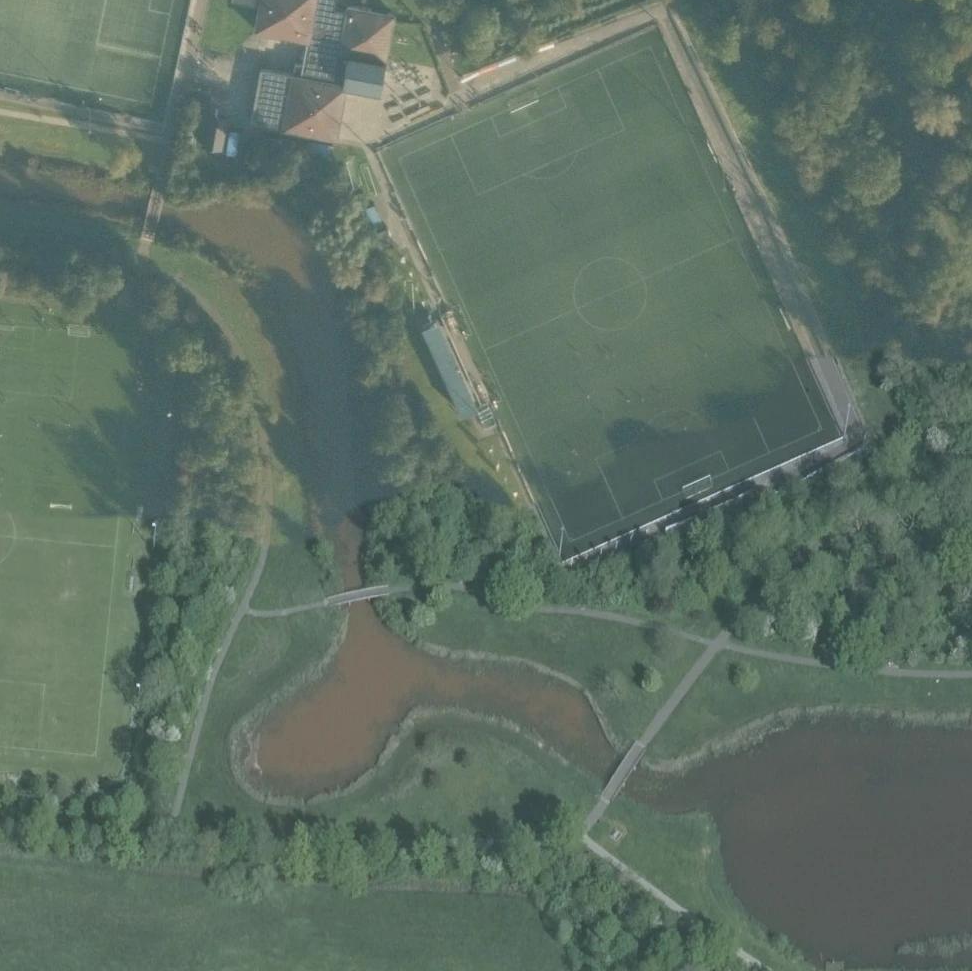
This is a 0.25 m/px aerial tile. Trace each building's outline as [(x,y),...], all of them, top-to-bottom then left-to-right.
[(260,3),(255,29),(278,33),(279,29),(285,31),(284,34),(307,39),(302,63),(294,61),(292,73),(260,67),(256,91),(259,91),(258,97),(254,97),(250,120),(336,136),(340,113),(336,112),(337,106),(341,107),(345,84),(379,90),(385,58),(386,52),(384,52),(387,35),(389,36),(393,12),(388,11),(387,13),(371,10),(371,8),(348,4),(346,12),(333,9),(335,0),(245,0),(260,3)] [(450,50),(461,50),(461,40),(450,40),(450,50)] [(222,147),(228,116),(208,112),(202,144),(222,147)] [(477,406),(442,316),(423,323),(458,414),(477,406)]
